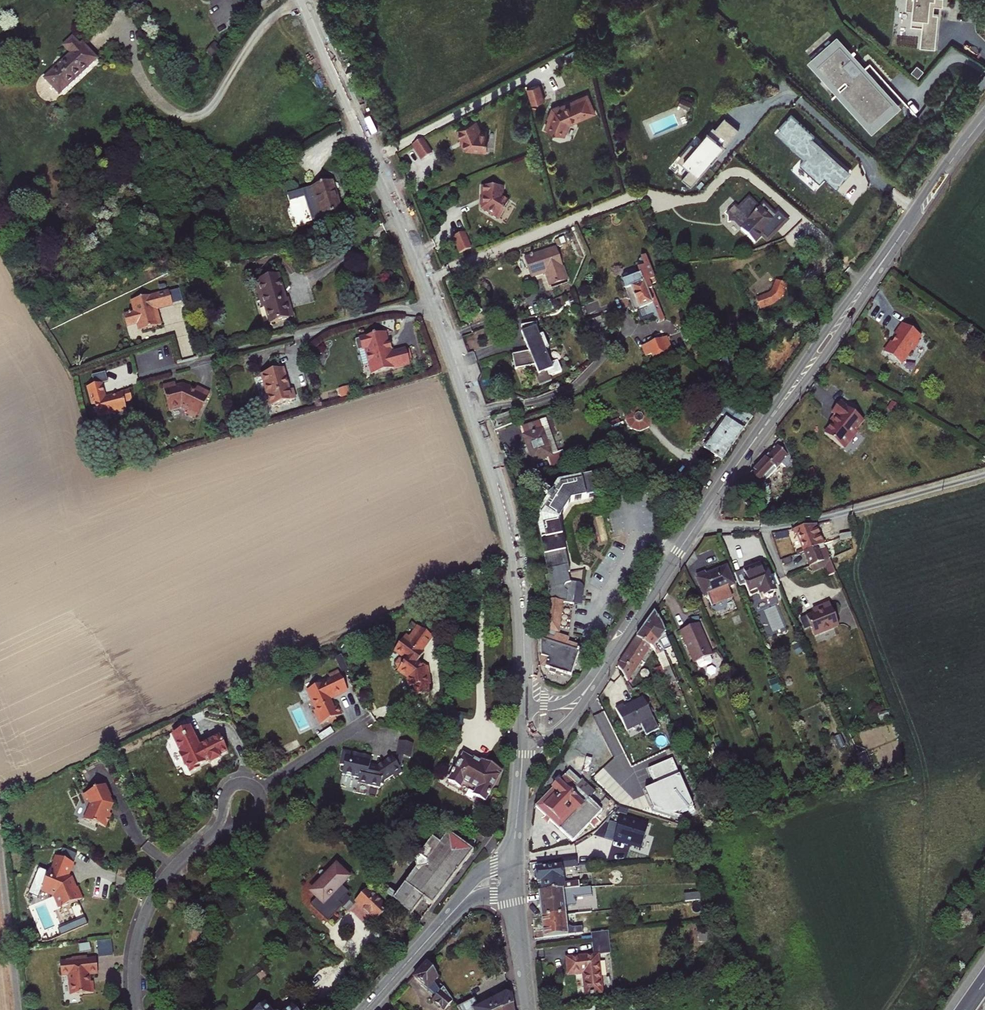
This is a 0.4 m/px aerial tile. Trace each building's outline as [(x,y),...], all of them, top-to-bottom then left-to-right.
[(938,35),(940,15),(935,14),(936,6),(944,7),(945,0),(908,0),(907,9),(914,10),(912,26),(923,27),(923,33),(938,35)] [(923,33),(921,48),(936,49),(938,35),(923,33)] [(77,53),(51,79),(67,95),(103,60),(88,44),(86,46),(79,38),(70,46),(77,53)] [(840,44),(818,64),(838,86),(845,80),(847,82),(832,95),(833,96),(840,89),(870,122),(892,103),(862,70),(870,63),(869,62),(854,75),(842,62),(850,55),(840,44)] [(539,104),(535,87),(523,90),(527,107),(539,104)] [(678,104),(689,109),(692,102),(681,97),(678,104)] [(593,98),(557,107),(546,125),(563,136),(570,124),(597,117),(593,98)] [(815,133),(792,112),(781,125),(789,133),(787,137),(807,155),(801,162),(821,181),(825,176),(837,187),(850,172),(838,161),(839,160),(821,143),(817,147),(810,140),(815,133)] [(683,177),(693,186),(713,163),(709,161),(719,148),(723,149),(740,129),(726,117),(717,127),(716,126),(711,131),(707,129),(683,157),(693,166),(683,177)] [(454,129),(463,150),(484,151),(485,131),(477,131),(472,121),(454,129)] [(420,138),(409,144),(417,160),(428,154),(420,138)] [(342,212),(332,181),(288,195),(291,203),(305,199),(312,221),(342,212)] [(480,189),(484,212),(503,218),(510,199),(502,197),(500,186),(480,189)] [(734,206),(728,212),(730,213),(730,218),(735,218),(743,226),(741,229),(754,242),(762,234),(767,239),(786,220),(778,212),(775,215),(763,203),(759,208),(749,198),(738,209),(734,206)] [(453,238),(460,254),(472,250),(465,233),(453,238)] [(545,272),(550,286),(567,280),(556,247),(524,258),(531,277),(545,272)] [(631,311),(634,312),(639,311),(642,319),(652,315),(656,317),(658,315),(653,299),(650,300),(645,289),(643,283),(654,279),(645,256),(641,258),(637,263),(636,267),(640,275),(623,282),(626,291),(624,294),(625,298),(628,297),(631,303),(629,306),(631,311)] [(292,316),(278,273),(255,280),(263,306),(265,305),(270,323),(292,316)] [(656,284),(654,279),(643,283),(645,289),(656,284)] [(139,330),(161,324),(157,308),(173,304),(169,290),(131,300),(134,311),(124,314),(127,325),(137,322),(139,330)] [(557,309),(555,302),(547,305),(549,311),(557,309)] [(510,354),(513,368),(532,365),(534,372),(532,373),(537,384),(549,379),(547,375),(560,370),(555,360),(549,362),(544,349),(547,348),(541,334),(538,335),(535,322),(520,324),(522,339),(529,338),(529,343),(524,345),(527,351),(510,354)] [(921,338),(903,325),(895,336),(897,338),(884,354),(901,366),(911,352),(915,351),(918,346),(918,343),(921,338)] [(377,376),(411,367),(407,352),(391,355),(390,345),(389,346),(386,335),(356,343),(359,354),(366,352),(370,367),(374,366),(377,376)] [(652,354),(654,359),(654,361),(667,354),(665,349),(670,347),(667,337),(642,347),(647,356),(652,354)] [(283,368),(262,374),(271,405),(295,398),(293,388),(290,389),(283,368)] [(122,393),(114,395),(113,398),(108,400),(107,397),(103,382),(88,387),(93,404),(96,403),(99,414),(127,407),(126,403),(132,402),(133,399),(130,388),(121,390),(122,393)] [(176,384),(164,387),(170,410),(182,407),(189,410),(187,414),(196,418),(197,414),(200,416),(210,393),(197,387),(196,390),(188,386),(187,387),(184,386),(177,387),(176,384)] [(728,403),(718,417),(722,420),(703,447),(718,457),(716,460),(720,463),(752,416),(743,410),(742,412),(728,403)] [(863,421),(840,403),(832,413),(835,416),(838,418),(833,424),(824,435),(842,448),(856,431),(863,421)] [(647,427),(650,419),(650,417),(645,410),(637,408),(630,413),(628,419),(631,427),(639,430),(647,427)] [(492,418),(496,429),(513,422),(509,411),(492,418)] [(546,418),(521,427),(533,461),(547,456),(550,466),(566,460),(563,450),(558,452),(546,418)] [(858,433),(856,431),(842,448),(844,450),(858,433)] [(744,483),(760,498),(765,491),(760,486),(767,479),(768,480),(782,464),(788,470),(794,464),(781,438),(776,444),(777,446),(744,483)] [(596,474),(557,481),(550,494),(545,491),(541,492),(542,495),(547,498),(535,516),(549,577),(545,578),(549,592),(543,631),(545,632),(544,641),(542,641),(543,668),(573,677),(580,653),(578,648),(569,645),(570,641),(556,636),(557,633),(559,633),(563,601),(574,601),(575,586),(576,580),(569,580),(568,573),(570,572),(559,520),(571,501),(600,495),(596,474)] [(658,491),(643,481),(639,487),(648,492),(646,494),(653,499),(658,491)] [(795,528),(804,551),(818,546),(824,544),(817,525),(795,528)] [(789,530),(777,533),(778,538),(791,535),(789,530)] [(852,539),(851,532),(839,534),(840,541),(852,539)] [(804,551),(810,566),(830,559),(826,548),(824,544),(818,546),(804,551)] [(830,559),(810,566),(812,572),(824,567),(832,564),(830,559)] [(763,598),(776,592),(768,572),(767,568),(762,570),(759,564),(734,574),(737,583),(743,580),(749,594),(760,590),(763,598)] [(832,564),(824,567),(827,576),(835,573),(832,564)] [(727,567),(696,580),(709,610),(733,599),(728,587),(735,584),(727,567)] [(773,570),(768,572),(776,592),(781,589),(773,570)] [(584,587),(575,586),(574,601),(582,602),(584,587)] [(813,609),(815,613),(831,607),(829,603),(813,609)] [(839,627),(831,607),(815,613),(806,617),(814,636),(839,627)] [(662,622),(654,611),(644,627),(648,630),(647,631),(651,635),(654,632),(663,648),(664,651),(669,649),(670,651),(672,655),(675,654),(662,622)] [(698,623),(680,631),(694,663),(695,663),(708,657),(712,655),(698,623)] [(432,684),(430,676),(428,676),(427,667),(419,662),(425,653),(423,652),(433,637),(419,626),(410,638),(406,635),(395,651),(407,659),(398,671),(408,678),(410,687),(415,686),(417,695),(431,693),(429,685),(432,684)] [(637,637),(651,646),(653,648),(669,683),(677,679),(665,654),(664,651),(663,648),(654,632),(651,635),(647,631),(648,630),(644,627),(637,637)] [(628,682),(651,646),(637,637),(620,661),(618,667),(628,682)] [(708,657),(695,663),(697,668),(700,669),(710,665),(711,662),(708,657)] [(329,693),(345,686),(337,667),(328,672),(330,676),(306,687),(314,706),(312,707),(318,720),(334,715),(333,714),(340,711),(336,702),(331,704),(328,697),(329,693)] [(345,686),(329,693),(328,697),(346,688),(345,686)] [(623,704),(615,708),(626,731),(640,724),(646,736),(658,730),(642,698),(624,707),(623,704)] [(666,709),(675,705),(672,699),(663,703),(666,709)] [(191,729),(173,736),(175,740),(193,732),(191,729)] [(200,746),(193,732),(175,740),(181,753),(179,754),(185,765),(187,764),(191,772),(200,768),(199,765),(210,760),(211,759),(210,757),(218,753),(219,756),(219,755),(228,751),(220,735),(200,746)] [(398,761),(395,763),(399,770),(402,768),(401,766),(404,758),(410,760),(414,748),(402,743),(397,756),(399,757),(398,761)] [(383,782),(376,770),(369,768),(371,758),(343,752),(340,766),(343,766),(341,775),(358,778),(357,783),(379,788),(380,786),(382,786),(383,782)] [(219,756),(218,753),(210,757),(211,759),(210,760),(211,762),(221,758),(219,755),(219,756)] [(170,758),(176,770),(185,765),(179,754),(170,758)] [(479,789),(475,795),(486,801),(491,793),(490,792),(502,769),(482,759),(480,762),(463,755),(455,771),(454,771),(450,782),(460,787),(464,781),(479,789)] [(397,776),(401,773),(399,770),(395,763),(392,758),(376,768),(376,770),(383,782),(395,774),(397,776)] [(647,794),(653,809),(683,818),(696,813),(672,759),(649,769),(657,790),(647,794)] [(570,770),(536,806),(573,841),(602,810),(590,798),(596,791),(582,778),(581,780),(570,770)] [(92,812),(89,820),(97,824),(100,823),(109,828),(115,815),(113,813),(112,812),(115,807),(116,806),(118,804),(115,796),(110,784),(88,794),(91,800),(92,800),(94,804),(96,805),(94,808),(92,812)] [(502,799),(500,797),(496,795),(493,801),(500,804),(502,799)] [(96,805),(94,804),(87,819),(89,820),(92,812),(94,808),(96,805)] [(621,817),(614,839),(641,847),(648,826),(621,817)] [(609,824),(605,838),(613,841),(618,826),(609,824)] [(473,835),(479,839),(481,840),(486,834),(478,828),(473,835)] [(433,838),(420,855),(417,859),(414,859),(416,868),(397,895),(389,888),(386,892),(411,916),(424,899),(433,905),(473,850),(472,849),(479,839),(473,835),(469,840),(465,838),(462,842),(448,832),(440,843),(433,838)] [(576,857),(562,858),(563,867),(576,865),(576,857)] [(71,878),(75,864),(59,858),(56,865),(54,873),(52,872),(51,875),(41,872),(32,898),(42,901),(44,895),(45,892),(59,897),(65,910),(86,899),(81,888),(77,890),(73,881),(70,879),(71,878)] [(309,906),(327,922),(340,908),(342,906),(339,903),(346,895),(348,892),(340,885),(347,878),(333,865),(321,878),(323,880),(310,893),(316,898),(309,906)] [(542,883),(542,890),(563,888),(570,888),(579,887),(579,880),(562,881),(562,877),(560,866),(535,869),(533,871),(534,878),(537,883),(542,883)] [(76,880),(71,878),(70,879),(73,881),(77,890),(81,888),(76,880)] [(570,888),(570,896),(591,894),(590,886),(579,887),(570,888)] [(538,891),(541,916),(566,913),(564,897),(563,888),(542,890),(538,891)] [(355,901),(358,903),(369,893),(366,890),(355,901)] [(369,893),(358,903),(375,919),(387,907),(370,891),(369,893)] [(59,897),(45,892),(44,895),(57,899),(63,911),(65,910),(59,897)] [(346,895),(339,903),(342,906),(340,908),(342,909),(351,899),(346,895)] [(566,913),(541,916),(539,918),(539,923),(542,925),(543,937),(568,934),(567,927),(566,913)] [(588,925),(575,926),(575,933),(588,932),(588,925)] [(599,954),(611,953),(608,930),(591,932),(593,954),(566,956),(568,974),(583,973),(585,995),(602,993),(599,954)] [(113,939),(101,940),(101,954),(114,954),(113,939)] [(97,972),(95,957),(86,958),(85,956),(71,958),(71,959),(65,960),(65,962),(59,962),(60,975),(68,974),(71,995),(93,992),(92,981),(89,981),(88,973),(97,972)] [(428,963),(414,978),(428,990),(441,975),(428,963)] [(455,1001),(446,984),(434,998),(446,1009),(455,1001)] [(457,1006),(460,1009),(501,1009),(513,1004),(510,994),(505,992),(479,1005),(475,997),(457,1006)]
